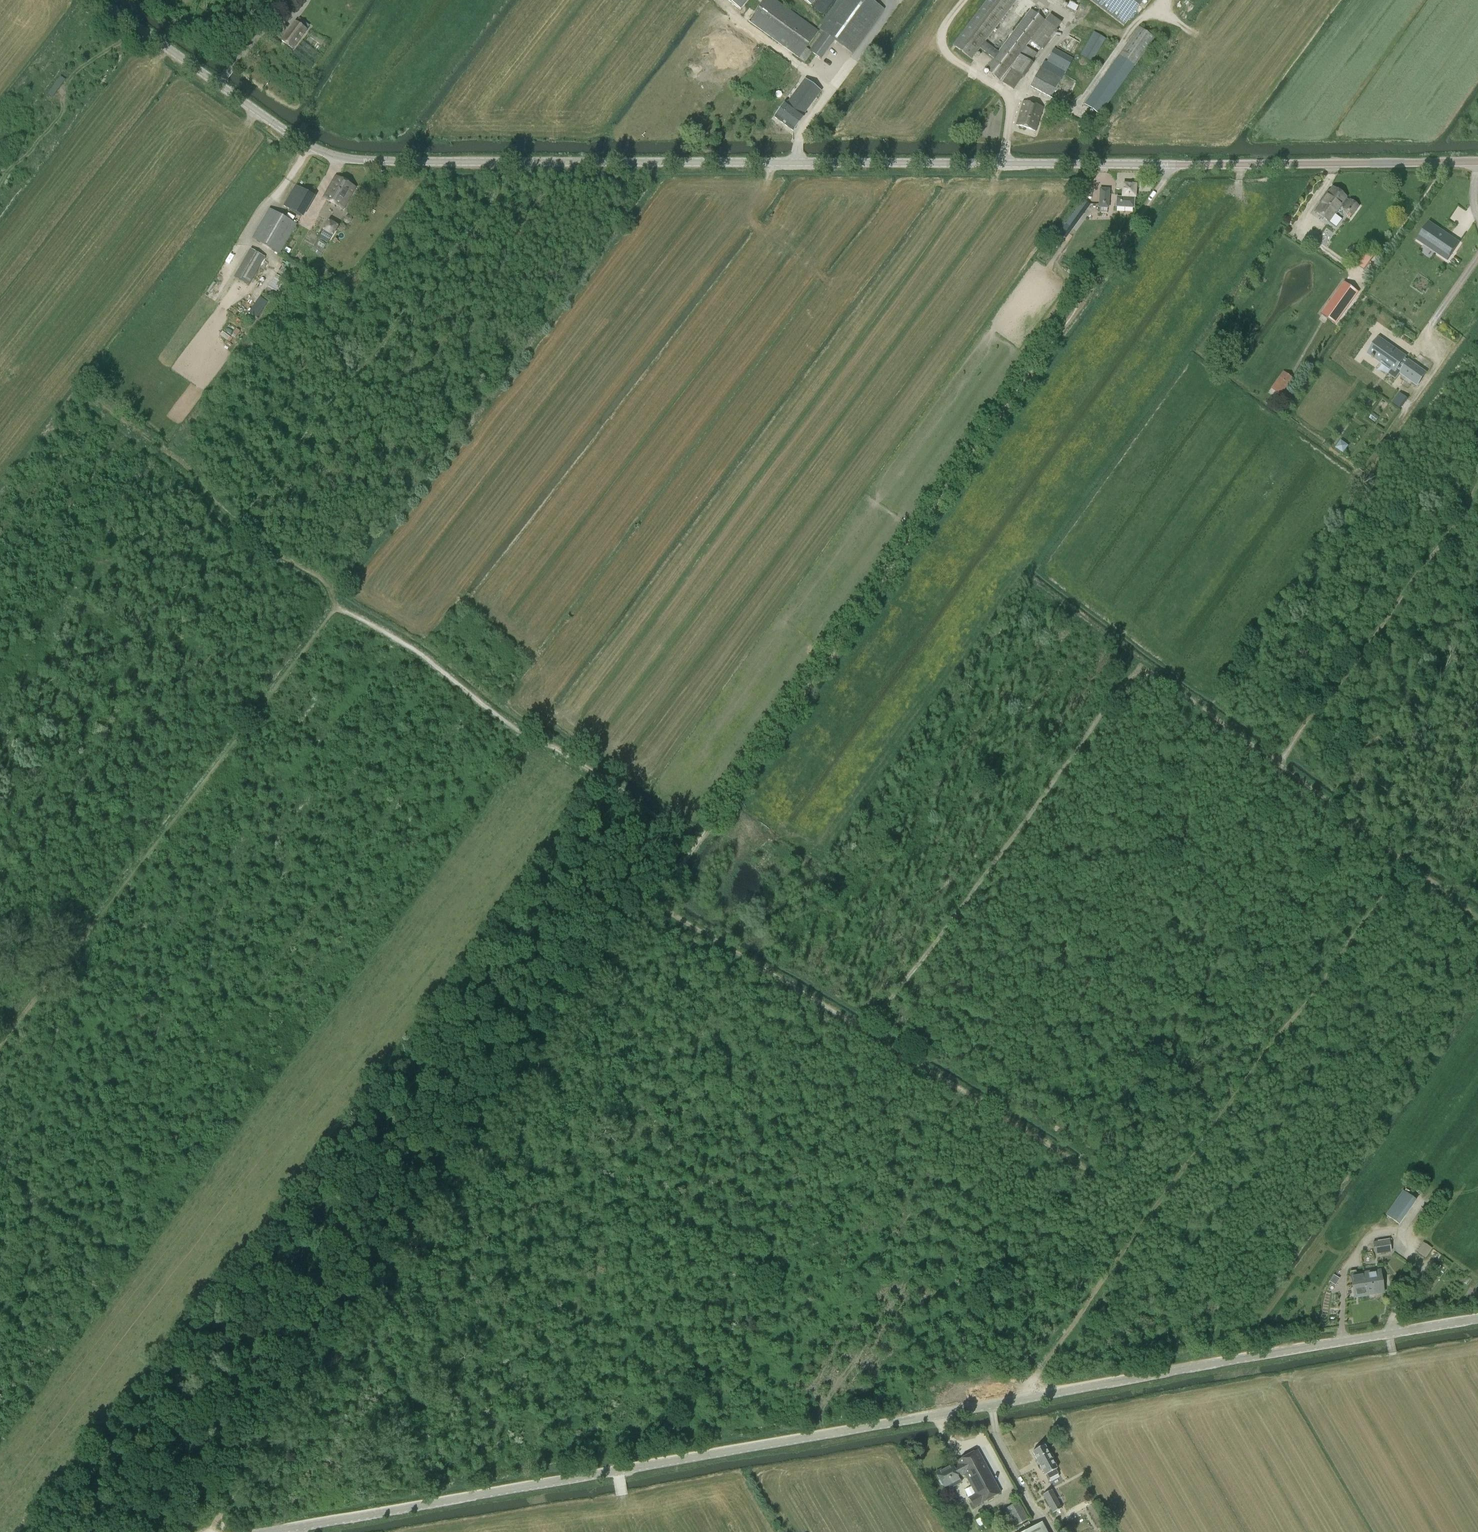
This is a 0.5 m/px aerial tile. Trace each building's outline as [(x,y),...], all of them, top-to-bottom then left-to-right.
[(740,11),(749,0),(727,0),(740,11)] [(748,21),(799,59),(805,63),(812,53),(821,60),(835,40),(853,54),(884,10),(871,0),(838,0),(818,28),(823,32),(810,51),(806,48),(819,31),(776,0),(764,0),(748,21)] [(1046,21),(1030,9),(998,52),(985,42),(1017,1),(1016,0),(987,0),(952,45),(972,60),(980,49),(993,59),(985,69),(1000,81),(1010,68),(1011,69),(1002,83),(1014,90),(1023,77),(1024,78),(1033,64),(1031,63),(1037,54),(1026,47),(1030,41),(1046,21)] [(1124,26),(1144,0),(1089,0),(1124,26)] [(1074,14),(1078,6),(1070,2),(1066,10),(1074,14)] [(1051,15),(1046,21),(1057,29),(1061,23),(1051,15)] [(1046,21),(1030,41),(1042,49),(1057,29),(1046,21)] [(297,22),(282,41),(292,49),(307,30),(297,22)] [(1119,56),(1085,105),(1100,115),(1134,66),(1154,39),(1138,27),(1118,55),(1119,56)] [(1096,55),(1106,39),(1094,32),(1080,56),(1092,63),(1097,55),(1096,55)] [(1044,61),(1030,87),(1051,98),(1064,74),(1065,74),(1073,59),(1054,49),(1047,62),(1044,61)] [(803,116),(821,91),(805,79),(787,103),(786,102),(775,118),(793,131),(804,117),(803,116)] [(1043,107),(1023,102),(1016,125),(1035,131),(1043,107)] [(322,199),(343,211),(356,187),(336,176),(322,199)] [(1116,208),(1134,209),(1135,198),(1134,198),(1135,186),(1124,185),(1123,198),(1116,198),(1116,208)] [(295,187),(283,206),(302,218),(314,199),(295,187)] [(1315,213),(1327,223),(1328,224),(1335,215),(1336,215),(1341,207),(1343,209),(1342,209),(1351,216),(1358,206),(1350,201),(1345,198),(1346,197),(1332,188),(1315,213)] [(1099,208),(1108,209),(1109,189),(1100,189),(1100,190),(1096,190),(1096,197),(1091,197),(1091,206),(1099,206),(1099,208)] [(1080,204),(1066,224),(1073,229),(1088,209),(1080,204)] [(252,239),(280,255),(297,225),(269,208),(252,239)] [(323,231),(319,238),(327,243),(332,236),(333,237),(339,226),(328,220),(322,230),(323,231)] [(1428,223),(1417,239),(1417,240),(1424,244),(1426,240),(1431,244),(1429,248),(1448,260),(1459,244),(1446,235),(1445,236),(1440,232),(1441,231),(1428,223)] [(251,249),(234,278),(248,285),(264,257),(251,249)] [(1321,314),(1336,325),(1359,292),(1344,281),(1321,314)] [(258,297),(247,314),(256,320),(267,303),(258,297)] [(1393,351),(1388,347),(1386,344),(1378,338),(1367,354),(1372,357),(1372,358),(1374,359),(1380,362),(1381,360),(1393,368),(1388,375),(1396,380),(1400,373),(1417,386),(1426,374),(1405,359),(1406,357),(1394,349),(1393,351)] [(1271,388),(1281,395),(1293,378),(1284,371),(1271,388)] [(1398,392),(1391,402),(1399,408),(1407,397),(1398,392)] [(1335,449),(1344,452),(1347,443),(1338,440),(1335,449)] [(1403,1190),(1385,1215),(1399,1224),(1416,1200),(1403,1190)] [(1375,1255),(1391,1252),(1389,1239),(1373,1242),(1375,1255)] [(1422,1241),(1413,1253),(1424,1260),(1432,1249),(1422,1241)] [(1380,1270),(1363,1272),(1365,1278),(1367,1294),(1368,1296),(1384,1294),(1380,1270)] [(1356,1271),(1350,1271),(1355,1296),(1367,1294),(1365,1278),(1363,1272),(1356,1273),(1356,1271)] [(1334,1274),(1329,1281),(1335,1285),(1340,1277),(1334,1274)] [(1044,1445),(1032,1452),(1045,1475),(1047,1474),(1049,1479),(1058,1474),(1055,1470),(1057,1469),(1044,1445)] [(974,1508),(1001,1493),(977,1450),(958,1461),(959,1463),(952,1467),(951,1465),(936,1472),(945,1488),(952,1485),(953,1487),(962,1482),(959,1477),(965,1475),(974,1494),(968,1497),(974,1508)] [(1053,1513),(1061,1509),(1051,1490),(1043,1495),(1053,1513)] [(1000,1512),(1007,1525),(1008,1527),(1013,1524),(1014,1527),(1029,1519),(1027,1515),(1019,1501),(1000,1512)] [(1042,1522),(1024,1531),(1047,1531),(1042,1522)]
